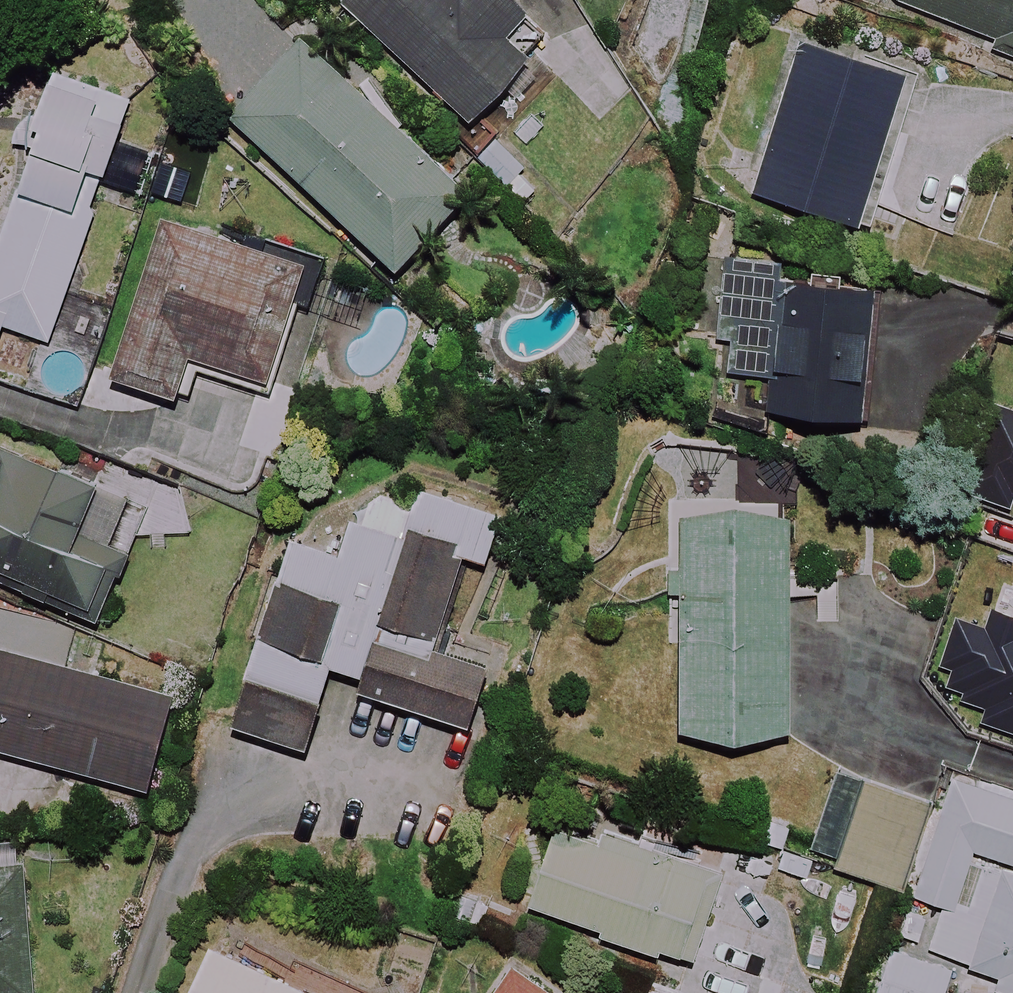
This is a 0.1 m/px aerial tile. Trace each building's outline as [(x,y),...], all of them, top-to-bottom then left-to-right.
[(470,124),(551,40),(511,0),(343,0),(470,124)] [(901,5),(995,40),(992,48),(1012,55),(1012,0),(896,0),(901,5)] [(468,195),(301,41),(232,116),(398,270),(468,195)] [(910,77),(802,44),(756,195),(864,228),(910,77)] [(30,150),(105,175),(131,100),(49,72),(25,143),(31,145),(30,150)] [(30,150),(0,238),(0,330),(2,325),(49,341),(105,175),(30,150)] [(312,264),(154,211),(118,318),(131,322),(112,377),(181,400),(192,366),(270,392),(312,264)] [(776,261),(725,256),(717,337),(728,338),(725,372),(770,376),(766,412),(865,421),(877,289),(774,279),(776,261)] [(990,444),(1012,451),(1012,366),(990,444)] [(103,632),(125,578),(112,573),(130,528),(103,517),(113,494),(0,449),(0,591),(103,632)] [(486,676),(490,662),(435,644),(436,639),(463,556),(485,563),(501,516),(419,489),(413,507),(373,494),(364,523),(348,518),(336,553),(291,539),(278,579),(260,635),(247,675),(231,724),(306,748),(322,700),(333,665),(363,675),(359,689),(470,725),(486,676)] [(788,516),(681,516),(680,735),(787,736),(788,516)] [(976,548),(957,643),(1012,654),(1012,556),(976,548)] [(0,655),(0,751),(149,788),(172,698),(0,655)] [(915,891),(942,807),(832,771),(805,855),(915,891)] [(912,898),(944,908),(930,952),(999,974),(994,990),(1004,992),(1012,992),(1012,881),(980,871),(968,909),(953,904),(970,849),(1012,863),(1012,790),(984,781),(981,790),(950,781),(942,807),(915,891),(912,898)] [(593,827),(589,839),(555,828),(529,904),(601,929),(600,934),(690,964),(722,871),(593,827)] [(19,851),(0,853),(0,992),(33,992),(19,851)] [(211,945),(189,992),(317,992),(211,945)] [(511,970),(495,992),(545,992),(511,970)] [(645,981),(641,992),(678,992),(645,981)]
